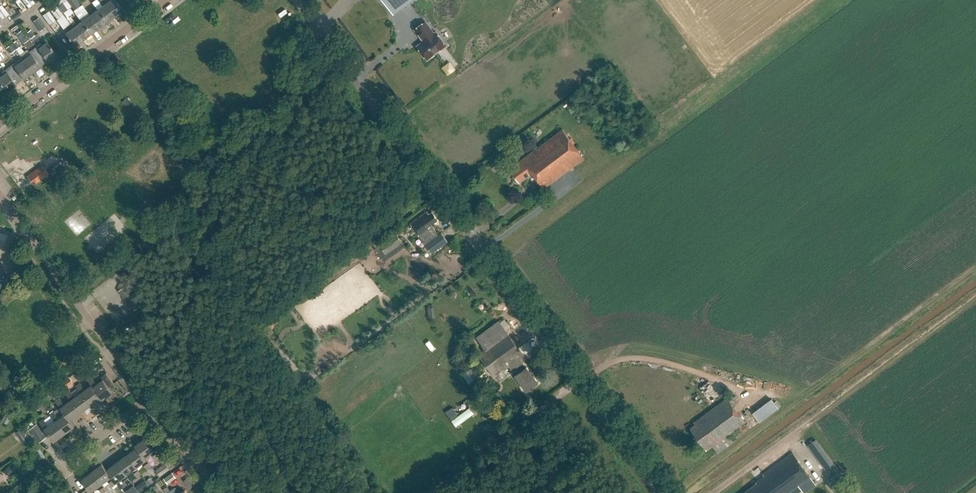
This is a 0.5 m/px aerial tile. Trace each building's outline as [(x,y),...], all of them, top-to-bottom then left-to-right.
[(81,5),(78,0),(67,0),(74,10),(81,5)] [(122,10),(115,0),(110,0),(108,1),(107,0),(106,0),(103,2),(113,16),(122,10)] [(413,0),(383,0),(393,15),(413,0)] [(113,16),(103,2),(100,5),(101,7),(97,10),(106,22),(113,16)] [(2,19),(9,14),(1,4),(0,5),(0,17),(2,19)] [(58,8),(53,11),(58,17),(62,14),(58,8)] [(13,20),(22,14),(18,9),(13,13),(10,16),(13,20)] [(55,20),(48,10),(42,15),(49,25),(55,20)] [(106,22),(97,10),(92,13),(91,11),(88,14),(98,28),(106,22)] [(98,28),(88,14),(83,17),(85,18),(81,21),(91,33),(98,28)] [(33,21),(40,31),(46,27),(38,17),(33,21)] [(91,33),(81,21),(76,25),(75,23),(72,25),(83,39),(91,33)] [(425,21),(414,29),(423,41),(417,46),(427,60),(446,45),(436,32),(434,33),(425,21)] [(83,39),(72,25),(67,29),(69,30),(65,33),(74,46),(83,39)] [(30,39),(35,35),(31,29),(26,33),(30,39)] [(29,39),(28,39),(21,30),(16,34),(23,44),(24,43),(27,48),(33,44),(29,39)] [(15,50),(20,47),(15,41),(11,44),(15,50)] [(472,55),(461,41),(454,46),(465,60),(472,55)] [(55,55),(46,42),(42,46),(40,43),(32,49),(43,64),(55,55)] [(10,54),(15,50),(10,45),(6,48),(10,54)] [(43,64),(32,49),(28,52),(30,54),(26,57),(24,55),(20,59),(30,73),(43,64)] [(30,73),(20,59),(17,61),(18,63),(14,66),(13,64),(8,67),(19,81),(30,73)] [(8,67),(1,73),(3,75),(0,76),(0,84),(6,91),(19,81),(8,67)] [(563,130),(516,164),(518,166),(510,171),(519,183),(532,173),(544,189),(585,159),(563,130)] [(55,174),(63,167),(59,162),(51,168),(55,174)] [(47,173),(42,165),(27,176),(33,184),(47,173)] [(428,226),(437,220),(432,212),(429,214),(427,211),(410,224),(420,237),(430,229),(428,226)] [(428,252),(446,242),(440,232),(422,242),(428,252)] [(392,249),(402,242),(395,233),(379,245),(385,254),(392,249)] [(129,283),(118,291),(133,311),(144,303),(129,283)] [(527,391),(538,383),(527,367),(526,368),(520,359),(524,356),(498,321),(476,338),(484,349),(478,354),(496,377),(510,366),(516,375),(515,375),(527,391)] [(91,362),(82,369),(86,375),(96,368),(91,362)] [(112,392),(109,387),(114,383),(106,373),(101,377),(102,379),(95,385),(93,382),(95,381),(92,377),(87,380),(91,385),(90,385),(100,398),(101,400),(112,392)] [(63,390),(73,383),(69,377),(59,384),(63,390)] [(100,398),(90,385),(83,390),(82,388),(83,387),(80,383),(76,386),(80,392),(81,392),(90,405),(100,398)] [(54,400),(59,396),(54,389),(49,392),(54,400)] [(80,413),(90,405),(81,392),(80,392),(73,397),(71,395),(73,394),(70,390),(65,393),(70,400),(70,399),(80,413)] [(70,399),(70,400),(63,405),(61,402),(62,402),(59,397),(55,401),(64,413),(69,420),(70,420),(80,413),(70,399)] [(746,423),(727,397),(693,422),(695,424),(690,428),(707,451),(713,447),(718,453),(733,442),(728,436),(746,423)] [(36,410),(43,405),(37,398),(30,403),(36,410)] [(769,398),(749,410),(756,421),(776,409),(769,398)] [(444,412),(449,419),(456,414),(451,406),(444,412)] [(454,427),(472,414),(467,407),(449,420),(454,427)] [(63,433),(74,425),(70,420),(69,420),(64,413),(57,419),(55,416),(56,415),(53,411),(49,414),(54,421),(54,420),(63,433)] [(6,425),(10,420),(4,416),(1,421),(6,425)] [(53,441),(63,433),(54,420),(54,421),(47,426),(45,424),(46,423),(43,418),(39,422),(53,441)] [(37,443),(46,437),(36,423),(28,430),(37,443)] [(24,444),(29,440),(26,435),(20,439),(22,441),(24,444)] [(151,454),(156,460),(160,457),(145,437),(135,445),(136,447),(145,458),(151,454)] [(43,459),(46,457),(38,447),(35,450),(40,457),(41,456),(43,459)] [(145,458),(136,447),(126,455),(136,468),(137,468),(143,463),(147,470),(152,467),(145,458)] [(793,453),(762,474),(764,477),(756,483),(756,484),(745,492),(746,492),(788,492),(798,486),(803,492),(805,492),(816,485),(810,477),(793,453)] [(136,468),(126,455),(117,462),(126,475),(127,475),(133,471),(137,477),(142,474),(137,468),(136,468)] [(132,482),(127,475),(126,475),(117,462),(107,469),(106,470),(116,483),(122,478),(127,485),(132,482)] [(117,483),(116,483),(106,470),(107,469),(102,463),(92,471),(102,485),(108,480),(112,487),(117,483)] [(155,471),(159,477),(170,469),(165,463),(155,471)] [(102,485),(92,471),(82,479),(91,492),(98,487),(102,492),(104,492),(107,491),(102,485)] [(176,478),(172,472),(164,478),(168,484),(176,478)] [(139,492),(146,488),(142,483),(135,488),(139,492)] [(23,491),(19,485),(14,488),(17,492),(19,492),(23,491)]
